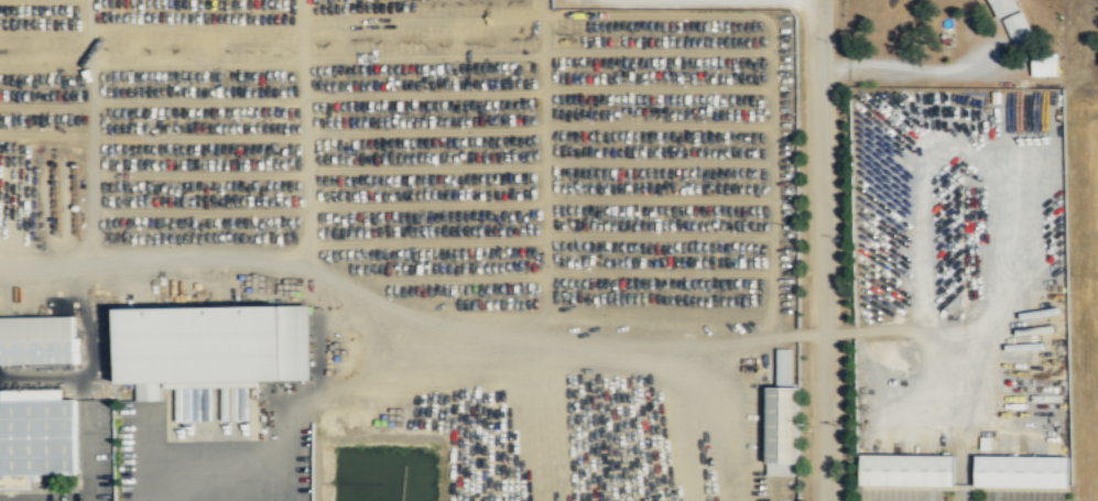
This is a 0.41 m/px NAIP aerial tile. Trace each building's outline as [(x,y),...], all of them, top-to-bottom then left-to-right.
[(993,17),(1014,12),(1012,0),(990,0),(993,17)] [(1003,20),(1014,46),(1033,39),(1022,12),(1003,20)] [(1033,57),(1033,77),(1055,77),(1055,57),(1033,57)] [(118,308),(119,383),(137,382),(137,400),(160,400),(160,386),(259,385),(259,380),(312,380),(311,306),(118,308)] [(80,338),(74,338),(73,317),(0,318),(0,364),(81,363),(80,338)] [(800,385),(792,385),(792,350),(779,350),(779,385),(767,385),(767,475),(800,475),(800,385)] [(31,488),(30,476),(76,475),(75,399),(62,399),(62,390),(0,390),(0,401),(0,488),(31,488)] [(860,486),(954,487),(954,455),(861,455),(860,486)] [(1068,488),(1068,456),(975,456),(975,488),(1068,488)]
